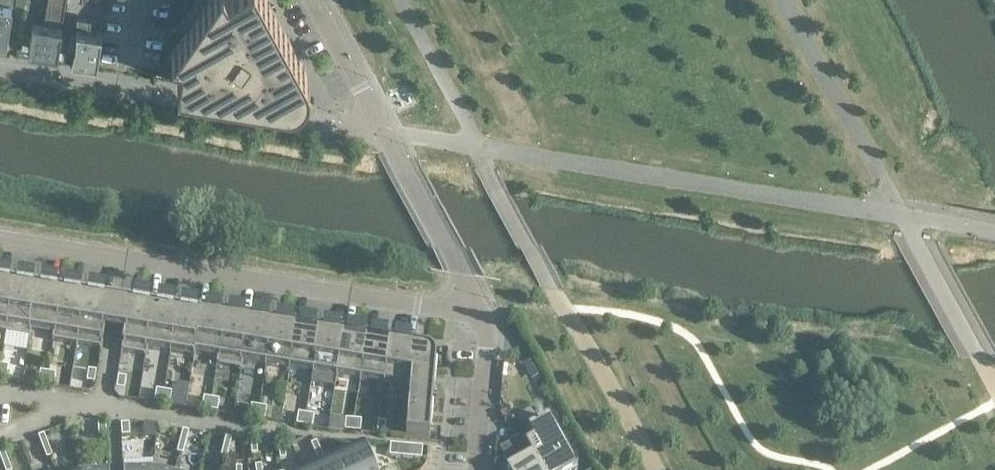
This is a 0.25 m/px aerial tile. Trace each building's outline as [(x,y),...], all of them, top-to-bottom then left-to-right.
[(6,36),(12,0),(0,0),(0,35),(6,36)] [(43,22),(32,20),(28,48),(57,53),(66,0),(47,0),(43,22)] [(298,83),(300,83),(302,82),(304,81),(305,79),(306,78),(307,76),(307,75),(307,73),(307,72),(306,71),(306,70),(268,0),(207,0),(171,52),(182,53),(177,83),(285,100),(287,100),(289,100),(291,99),(292,98),(293,96),(294,96),(295,94),(295,92),(295,90),(295,89),(294,88),(298,83)] [(76,39),(70,57),(97,62),(102,31),(89,29),(91,19),(77,17),(76,39)] [(0,285),(0,332),(5,333),(13,287),(0,285)] [(36,291),(13,287),(5,333),(30,337),(31,330),(30,330),(36,291)] [(60,295),(36,291),(30,330),(31,330),(53,334),(54,334),(60,295)] [(84,299),(60,295),(54,334),(53,334),(52,341),(76,345),(84,299)] [(108,303),(84,299),(76,345),(101,349),(108,303)] [(153,310),(128,306),(121,352),(146,356),(147,349),(146,349),(153,310)] [(176,314),(153,310),(146,349),(147,349),(170,352),(176,314)] [(199,318),(176,314),(170,352),(194,356),(200,315),(199,315),(199,318)] [(224,319),(200,315),(194,356),(195,354),(217,358),(218,358),(224,319)] [(248,323),(224,319),(218,358),(217,358),(216,365),(241,369),(242,362),(241,362),(248,323)] [(271,327),(248,323),(241,362),(242,362),(265,365),(271,327)] [(295,331),(271,327),(265,365),(289,369),(295,331)] [(319,334),(295,331),(289,369),(312,373),(319,334)] [(342,338),(319,334),(312,373),(336,377),(342,338)] [(366,342),(342,338),(336,377),(360,381),(366,342)] [(390,346),(366,342),(360,381),(384,385),(390,346)] [(414,350),(390,346),(384,385),(410,389),(412,372),(413,351),(414,350)] [(429,353),(426,352),(414,350),(413,351),(412,372),(434,374),(435,365),(435,363),(435,362),(435,361),(435,360),(433,357),(432,355),(430,353),(429,353)] [(524,365),(531,378),(540,374),(533,360),(524,365)] [(96,371),(88,370),(86,382),(94,383),(96,371)] [(47,373),(40,371),(38,383),(46,384),(47,373)] [(434,374),(412,372),(410,389),(409,394),(433,396),(434,374)] [(55,374),(47,373),(46,384),(53,385),(55,374)] [(126,378),(118,377),(116,388),(124,390),(126,378)] [(164,391),(156,390),(154,402),(162,403),(164,391)] [(172,393),(164,391),(162,403),(170,404),(172,393)] [(433,396),(409,394),(407,415),(431,417),(433,396)] [(211,399),(203,398),(201,409),(209,411),(211,399)] [(219,400),(211,399),(209,411),(217,412),(219,400)] [(258,407),(251,405),(249,417),(257,418),(258,407)] [(161,406),(160,416),(176,418),(177,408),(161,406)] [(266,408),(258,407),(257,418),(264,420),(266,408)] [(207,425),(222,427),(223,416),(209,413),(207,425)] [(306,414),(298,413),(296,425),(304,426),(306,414)] [(314,416),(306,414),(304,426),(312,427),(314,416)] [(431,417),(407,415),(405,438),(429,440),(431,417)] [(530,455),(531,455),(539,469),(573,469),(577,468),(549,416),(541,421),(539,419),(534,422),(535,424),(527,428),(533,439),(524,443),(530,455)] [(353,420),(345,419),(344,431),(352,432),(353,420)] [(361,421),(353,420),(352,432),(360,433),(361,421)] [(386,422),(378,421),(377,433),(385,433),(386,422)] [(156,425),(144,423),(142,437),(153,439),(156,425)] [(106,435),(105,424),(97,424),(98,436),(106,435)] [(129,436),(129,424),(121,424),(121,436),(129,436)] [(188,432),(183,431),(180,442),(185,443),(188,432)] [(48,446),(43,435),(38,437),(42,448),(48,446)] [(231,439),(225,438),(222,449),(228,451),(231,439)] [(185,443),(180,442),(177,453),(182,455),(185,443)] [(321,453),(316,442),(310,445),(315,455),(321,453)] [(398,445),(390,444),(389,456),(397,457),(398,445)] [(52,457),(48,446),(42,448),(46,459),(52,457)] [(286,459),(284,447),(278,448),(280,460),(286,459)] [(363,447),(343,456),(349,469),(374,469),(363,447)] [(228,451),(222,449),(219,460),(225,462),(228,451)] [(326,464),(321,453),(315,455),(320,466),(326,464)] [(530,455),(505,469),(506,469),(539,469),(531,455),(530,455)] [(343,456),(323,465),(325,469),(349,469),(343,456)] [(7,461),(2,464),(4,469),(11,469),(7,461)]
